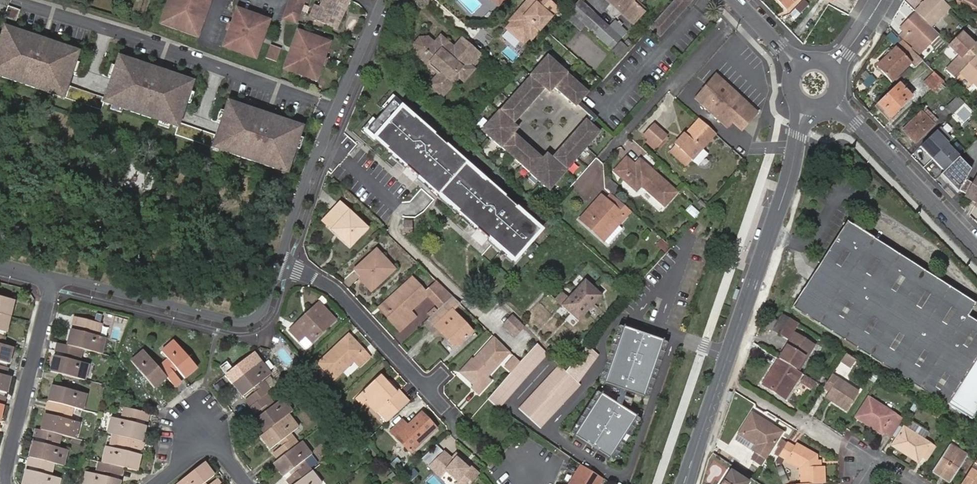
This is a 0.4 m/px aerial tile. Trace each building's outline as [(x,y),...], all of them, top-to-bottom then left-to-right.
[(160,23),(178,29),(179,25),(183,26),(181,31),(199,37),(212,0),(169,0),(160,23)] [(305,0),(291,0),(285,15),(298,19),(305,0)] [(348,0),(325,0),(322,8),(319,6),(316,11),(319,12),(316,20),(335,28),(348,0)] [(549,0),(527,0),(509,21),(510,22),(505,28),(524,44),(529,39),(531,40),(559,9),(549,0)] [(611,48),(626,31),(614,21),(610,25),(582,0),(581,0),(566,17),(581,31),(586,25),(611,48)] [(634,21),(645,9),(635,0),(611,0),(634,21)] [(942,0),(925,0),(915,11),(916,12),(932,27),(951,8),(942,0)] [(961,2),(976,11),(976,7),(964,0),(962,0),(961,2)] [(16,22),(19,10),(7,6),(3,18),(7,19),(16,22)] [(260,37),(263,37),(270,20),(238,9),(232,24),(230,24),(228,30),(230,31),(224,46),(256,58),(262,42),(259,41),(260,37)] [(932,27),(916,12),(910,18),(913,21),(903,31),(904,33),(914,42),(923,51),(939,35),(932,27)] [(900,28),(903,31),(913,21),(910,18),(900,28)] [(4,28),(0,40),(0,76),(1,77),(3,73),(18,78),(17,82),(25,84),(26,81),(53,89),(51,93),(63,97),(78,52),(52,43),(51,45),(30,38),(31,36),(4,28)] [(976,41),(963,29),(961,32),(973,44),(976,41)] [(294,53),(291,52),(285,68),(317,80),(323,64),(325,65),(328,59),(325,58),(330,42),(299,31),(293,47),(295,48),(294,53)] [(949,44),(948,45),(959,55),(950,65),(959,73),(960,72),(976,55),(976,54),(976,42),(976,41),(973,44),(961,32),(949,44)] [(904,33),(900,37),(909,47),(914,42),(904,33)] [(52,43),(31,36),(30,38),(51,45),(52,43)] [(418,39),(414,43),(414,51),(422,57),(424,56),(441,71),(430,84),(442,95),(459,76),(464,80),(474,70),(469,66),(476,57),(480,53),(462,38),(459,42),(453,48),(440,36),(434,43),(428,37),(419,38),(418,39)] [(277,61),(281,50),(276,52),(273,51),(271,46),(267,57),(277,61)] [(915,67),(922,60),(911,48),(904,55),(895,46),(875,65),(884,74),(887,72),(893,78),(910,62),(915,67)] [(960,72),(970,82),(971,81),(976,87),(976,56),(976,55),(960,72)] [(512,123),(545,87),(549,82),(554,87),(575,106),(587,92),(566,73),(567,73),(547,56),(482,130),(549,190),(599,132),(586,120),(552,158),(548,163),(543,158),(513,132),(508,127),(512,123)] [(179,122),(193,81),(166,72),(166,74),(144,67),(145,65),(119,57),(104,101),(104,102),(130,111),(131,107),(153,114),(152,118),(178,126),(179,122)] [(166,72),(145,65),(144,67),(166,74),(166,72)] [(922,81),(932,91),(943,80),(933,71),(922,81)] [(891,81),(893,78),(887,72),(884,74),(891,81)] [(17,82),(18,78),(3,73),(1,77),(17,82)] [(756,114),(715,77),(693,101),(726,129),(733,121),(743,130),(756,114)] [(53,89),(26,81),(25,84),(51,93),(53,89)] [(549,82),(545,87),(550,92),(554,87),(549,82)] [(898,83),(877,104),(889,118),(911,97),(898,83)] [(103,97),(69,85),(65,98),(101,110),(104,102),(104,101),(102,100),(103,97)] [(952,114),(964,103),(958,96),(946,107),(952,114)] [(392,100),(366,130),(386,148),(385,149),(391,155),(392,154),(407,166),(406,168),(417,178),(418,176),(432,189),(431,190),(437,195),(438,194),(457,211),(456,212),(463,218),(464,216),(477,228),(476,229),(487,240),(488,238),(513,260),(540,230),(515,208),(516,207),(504,197),(503,198),(490,187),(491,185),(485,180),(484,181),(465,164),(466,163),(459,158),(458,159),(444,147),(445,145),(434,135),(433,136),(418,124),(420,123),(413,117),(412,118),(392,100)] [(228,101),(213,147),(225,150),(226,147),(253,155),(252,159),(260,162),(261,158),(276,163),(275,167),(287,171),(302,126),(276,117),(275,119),(254,112),(254,110),(228,101)] [(966,106),(956,113),(961,120),(971,113),(966,106)] [(153,114),(131,107),(130,111),(152,118),(153,114)] [(921,110),(934,123),(936,121),(923,108),(921,110)] [(276,117),(254,110),(254,112),(275,119),(276,117)] [(918,139),(934,123),(921,110),(903,128),(910,136),(912,133),(918,139)] [(714,134),(696,118),(683,133),(685,135),(680,139),(678,137),(673,143),(668,149),(684,164),(689,158),(691,159),(714,134)] [(215,134),(179,122),(178,126),(175,134),(211,146),(215,134)] [(512,123),(508,127),(513,132),(518,128),(512,123)] [(641,133),(655,146),(665,136),(651,123),(641,133)] [(915,141),(918,139),(912,133),(910,136),(915,141)] [(926,153),(943,170),(957,157),(940,140),(926,153)] [(253,155),(226,147),(225,150),(252,159),(253,155)] [(547,154),(543,158),(548,163),(552,158),(547,154)] [(675,193),(638,159),(633,164),(624,156),(612,170),(635,192),(639,186),(662,207),(675,193)] [(276,163),(261,158),(260,162),(275,167),(276,163)] [(963,194),(975,200),(973,204),(976,206),(976,169),(963,194)] [(594,208),(603,198),(599,194),(589,204),(594,208)] [(628,210),(616,199),(611,205),(603,198),(594,208),(589,204),(577,218),(598,237),(608,226),(606,224),(610,219),(613,221),(620,214),(622,216),(628,210)] [(323,221),(333,230),(334,228),(341,234),(339,236),(350,246),(367,229),(340,204),(323,221)] [(853,218),(860,222),(864,214),(858,210),(853,218)] [(601,240),(622,216),(620,214),(613,221),(610,219),(606,224),(608,226),(598,237),(601,240)] [(816,270),(792,307),(946,406),(976,359),(976,323),(968,317),(976,305),(846,221),(822,259),(825,261),(818,271),(816,270)] [(334,228),(333,230),(339,236),(341,234),(334,228)] [(663,253),(668,247),(661,240),(655,246),(663,253)] [(372,290),(388,276),(379,266),(385,260),(376,250),(354,269),(360,277),(362,275),(364,277),(363,279),(372,290)] [(822,259),(816,270),(818,271),(825,261),(822,259)] [(379,266),(388,276),(394,270),(385,260),(379,266)] [(370,293),(372,290),(363,279),(364,277),(362,275),(360,277),(358,279),(370,293)] [(578,321),(601,295),(585,279),(561,305),(578,321)] [(426,294),(424,292),(412,280),(383,307),(396,322),(393,324),(399,330),(414,317),(408,311),(426,294)] [(426,294),(437,283),(435,281),(424,292),(426,294)] [(440,308),(452,298),(437,283),(426,294),(438,305),(440,308)] [(562,303),(569,294),(563,290),(556,299),(562,303)] [(450,311),(458,304),(452,298),(440,308),(446,314),(450,311)] [(10,319),(15,304),(0,300),(0,317),(10,319)] [(316,304),(306,313),(308,315),(302,322),(300,320),(288,332),(299,343),(304,338),(311,344),(334,320),(316,304)] [(429,318),(440,308),(438,305),(427,315),(429,318)] [(392,326),(393,324),(396,322),(383,307),(379,311),(392,326)] [(446,314),(440,308),(429,318),(426,321),(433,327),(435,325),(446,314)] [(470,332),(450,311),(446,314),(435,325),(448,339),(446,341),(453,348),(470,332)] [(517,312),(505,322),(516,335),(528,325),(517,312)] [(776,331),(786,315),(784,314),(774,330),(776,331)] [(780,334),(790,318),(786,315),(776,331),(780,334)] [(6,335),(10,319),(0,317),(0,334),(6,335)] [(777,322),(769,317),(764,326),(772,330),(777,322)] [(789,339),(799,324),(790,318),(780,334),(789,339)] [(84,352),(102,356),(106,340),(95,337),(98,326),(94,325),(75,320),(73,327),(84,330),(83,334),(72,332),(67,348),(78,350),(84,352)] [(435,325),(433,327),(446,341),(448,339),(435,325)] [(662,342),(623,328),(604,384),(643,397),(662,342)] [(803,342),(805,339),(796,333),(794,336),(803,342)] [(360,353),(363,350),(347,334),(333,349),(335,352),(347,339),(360,353)] [(794,336),(780,358),(799,370),(814,345),(805,339),(803,342),(794,336)] [(474,364),(472,361),(460,373),(473,386),(470,389),(476,395),(488,383),(485,379),(501,362),(509,353),(494,338),(486,347),(478,355),(481,357),(474,364)] [(368,356),(363,350),(360,353),(347,339),(335,352),(333,349),(318,364),(333,380),(353,360),(359,366),(368,356)] [(512,372),(488,400),(496,407),(499,409),(549,353),(538,344),(521,363),(512,372)] [(586,344),(565,370),(560,364),(519,409),(541,429),(581,385),(578,383),(599,356),(586,344)] [(165,376),(169,381),(177,391),(184,386),(176,376),(180,373),(188,383),(200,373),(179,345),(166,355),(172,363),(161,372),(165,376)] [(78,350),(67,348),(58,346),(56,353),(67,355),(66,360),(55,357),(52,374),(86,382),(90,366),(81,364),(84,352),(78,350)] [(3,348),(0,347),(0,363),(9,366),(13,350),(3,348)] [(850,352),(844,362),(853,368),(859,359),(850,352)] [(271,377),(253,353),(232,369),(224,375),(243,399),(252,391),(262,384),(271,377)] [(161,372),(147,354),(134,364),(156,391),(169,381),(165,376),(161,372)] [(478,355),(472,361),(474,364),(481,357),(478,355)] [(521,363),(513,357),(504,366),(512,372),(521,363)] [(799,370),(780,358),(763,384),(784,398),(801,372),(799,370)] [(224,375),(232,369),(227,361),(219,367),(224,375)] [(7,378),(9,370),(0,368),(0,377),(7,378)] [(857,391),(832,375),(824,387),(829,390),(828,393),(834,397),(832,401),(845,409),(857,391)] [(7,396),(11,380),(7,378),(0,377),(0,394),(7,396)] [(386,423),(408,403),(398,392),(396,394),(390,388),(388,390),(385,387),(387,385),(380,377),(360,395),(366,401),(364,403),(374,414),(376,412),(386,423)] [(271,394),(262,384),(252,391),(255,395),(261,390),(267,397),(271,394)] [(54,387),(50,402),(75,408),(84,411),(88,395),(54,387)] [(245,403),(251,410),(262,401),(267,397),(261,390),(255,395),(245,403)] [(360,406),(364,403),(366,401),(360,395),(354,400),(360,406)] [(636,417),(601,395),(574,436),(609,458),(636,417)] [(892,436),(902,421),(892,415),(893,413),(867,396),(854,416),(880,433),(883,430),(892,436)] [(267,407),(261,411),(263,415),(274,406),(267,397),(262,401),(267,407)] [(278,403),(274,406),(263,415),(253,423),(264,436),(288,417),(292,413),(281,400),(278,403)] [(251,410),(246,414),(250,419),(261,411),(267,407),(262,401),(251,410)] [(75,408),(50,402),(48,410),(61,413),(60,418),(47,415),(43,431),(63,436),(77,439),(81,424),(72,421),(75,408)] [(124,420),(136,423),(137,419),(130,417),(132,409),(127,407),(124,420)] [(130,417),(137,419),(150,423),(152,414),(132,409),(130,417)] [(780,431),(751,413),(739,431),(758,444),(754,452),(763,457),(780,431)] [(411,454),(436,430),(420,414),(406,427),(401,422),(390,433),(411,454)] [(264,436),(260,439),(270,452),(280,444),(290,435),(298,429),(288,417),(264,436)] [(115,418),(111,433),(122,436),(145,442),(149,427),(136,423),(124,420),(115,418)] [(928,461),(936,448),(904,428),(894,443),(907,452),(905,454),(919,463),(922,457),(928,461)] [(63,436),(43,431),(39,430),(36,438),(39,439),(38,444),(35,443),(32,458),(56,464),(65,467),(69,452),(61,449),(63,436)] [(290,435),(280,444),(282,447),(288,442),(294,449),(299,445),(290,435)] [(127,467),(140,471),(144,455),(134,452),(135,448),(145,451),(147,442),(145,442),(122,436),(119,448),(110,446),(106,462),(127,467)] [(273,455),(278,462),(294,449),(288,442),(282,447),(273,455)] [(822,482),(825,482),(824,465),(820,465),(816,465),(816,459),(816,455),(795,442),(792,447),(785,442),(778,454),(785,458),(787,455),(800,463),(798,467),(799,483),(818,482),(822,482)] [(273,466),(283,478),(293,470),(296,474),(286,482),(288,483),(297,483),(312,473),(303,462),(311,455),(301,443),(299,445),(294,449),(278,462),(273,466)] [(892,446),(905,454),(907,452),(894,443),(892,446)] [(951,445),(934,471),(939,474),(937,476),(945,481),(946,479),(951,482),(968,457),(951,445)] [(478,475),(454,454),(450,459),(442,452),(426,468),(433,474),(438,468),(444,473),(455,483),(454,483),(470,483),(478,475)] [(787,455),(785,458),(798,467),(800,463),(787,455)] [(32,458),(29,467),(41,470),(40,474),(28,471),(25,483),(61,483),(62,479),(53,477),(56,464),(32,458)] [(102,461),(99,474),(89,471),(86,483),(123,483),(123,480),(110,477),(112,472),(125,476),(127,467),(106,462),(102,461)] [(181,483),(209,483),(215,479),(207,468),(202,468),(181,483)] [(438,468),(433,474),(439,479),(444,473),(438,468)] [(600,483),(578,469),(569,483),(599,483),(600,483)] [(972,470),(963,483),(976,483),(976,473),(972,470)] [(748,482),(731,471),(722,483),(747,483),(748,482)] [(297,483),(321,483),(312,473),(297,483)]
